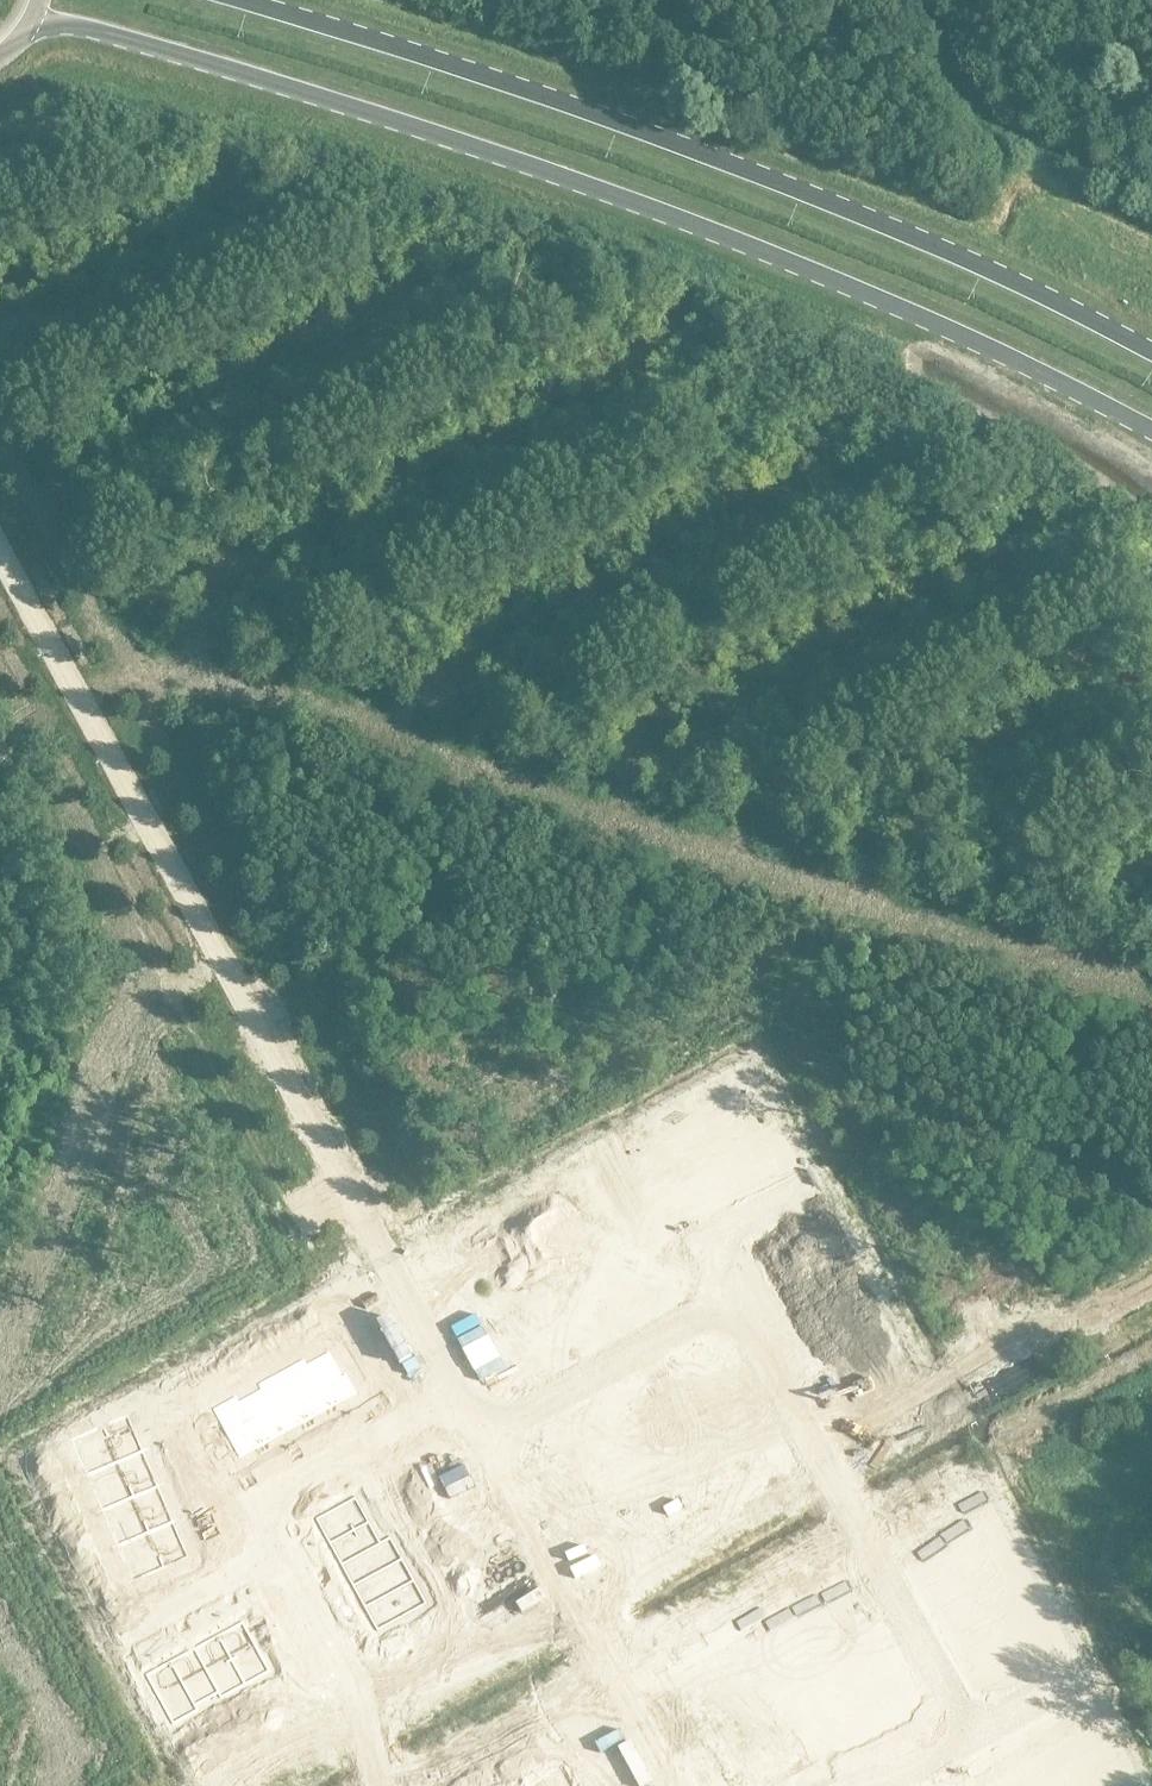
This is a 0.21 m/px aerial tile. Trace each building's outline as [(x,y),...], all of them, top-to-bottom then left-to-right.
[(761,1095),(737,1108),(764,1158),(769,1156),(788,1145),(777,1124),(761,1095)] [(737,1108),(712,1122),(740,1172),(759,1162),(764,1158),(737,1108)] [(712,1122),(688,1135),(715,1185),(721,1182),(740,1172),(712,1122)] [(688,1135),(664,1148),(691,1198),(711,1188),(715,1185),(688,1135)] [(764,1158),(759,1162),(764,1172),(774,1166),(769,1156),(764,1158)] [(774,1166),(764,1172),(770,1182),(780,1176),(774,1166)] [(715,1185),(711,1188),(717,1198),(727,1192),(721,1182),(715,1185)] [(727,1192),(717,1198),(722,1208),(732,1202),(727,1192)] [(523,1241),(522,1242),(563,1303),(564,1302),(560,1296),(590,1276),(594,1282),(595,1281),(554,1221),(553,1221),(555,1225),(525,1245),(523,1241)] [(491,1263),(489,1264),(530,1325),(532,1324),(528,1318),(558,1298),(562,1304),(563,1303),(522,1242),(521,1243),(523,1247),(493,1267),(491,1263)] [(813,1246),(767,1270),(778,1290),(781,1295),(826,1270),(813,1246)] [(826,1270),(781,1295),(784,1300),(793,1316),(838,1292),(826,1270)] [(778,1290),(768,1296),(773,1306),(784,1300),(781,1295),(778,1290)] [(838,1292),(793,1316),(802,1333),(804,1338),(845,1316),(834,1295),(838,1293),(838,1292)] [(768,1296),(758,1301),(763,1311),(773,1306),(768,1296)] [(845,1316),(804,1338),(807,1343),(816,1359),(866,1332),(866,1331),(856,1336),(845,1316)] [(866,1332),(816,1359),(829,1383),(879,1355),(866,1332)] [(802,1333),(791,1338),(797,1348),(807,1343),(804,1338),(802,1333)] [(791,1338),(781,1344),(787,1354),(797,1348),(791,1338)] [(689,1348),(679,1353),(685,1364),(695,1358),(689,1348)] [(302,1357),(301,1358),(328,1408),(332,1406),(352,1395),(355,1393),(344,1372),(341,1374),(327,1350),(305,1362),(302,1357)] [(270,1358),(249,1369),(256,1382),(284,1432),(301,1423),(306,1420),(279,1370),(277,1371),(270,1358)] [(301,1358),(279,1370),(306,1420),(311,1417),(328,1408),(301,1358)] [(695,1358),(685,1364),(690,1374),(695,1371),(700,1368),(695,1358)] [(806,1364),(795,1370),(801,1380),(811,1374),(806,1364)] [(647,1371),(637,1377),(642,1387),(652,1381),(647,1371)] [(250,1375),(230,1387),(234,1394),(234,1395),(261,1445),(266,1442),(284,1432),(256,1382),(255,1383),(250,1375)] [(652,1381),(642,1387),(648,1397),(653,1394),(658,1391),(652,1381)] [(658,1391),(653,1394),(680,1445),(701,1433),(674,1383),(658,1391)] [(648,1397),(631,1406),(659,1456),(680,1445),(653,1394),(648,1397)] [(234,1395),(210,1408),(226,1438),(233,1450),(237,1458),(256,1448),(261,1445),(234,1395)] [(604,1395),(594,1400),(600,1410),(609,1405),(604,1395)] [(609,1405),(600,1410),(605,1421),(610,1418),(615,1415),(609,1405)] [(133,1410),(65,1439),(66,1442),(70,1440),(84,1473),(80,1475),(80,1476),(148,1447),(148,1446),(141,1449),(127,1415),(134,1413),(133,1410)] [(344,1412),(334,1418),(340,1429),(350,1423),(344,1412)] [(306,1420),(301,1423),(307,1433),(317,1428),(311,1417),(306,1420)] [(317,1428),(307,1433),(312,1444),(322,1438),(317,1428)] [(261,1445),(256,1448),(261,1458),(272,1452),(266,1442),(261,1445)] [(81,1477),(72,1480),(86,1515),(95,1511),(96,1512),(163,1482),(163,1481),(156,1484),(142,1451),(149,1448),(148,1447),(80,1476),(81,1477)] [(272,1452),(261,1458),(267,1469),(277,1463),(272,1452)] [(96,1513),(87,1517),(101,1550),(110,1546),(111,1546),(178,1518),(178,1517),(171,1519),(157,1487),(164,1484),(163,1482),(96,1512),(96,1513)] [(355,1496),(315,1518),(325,1538),(328,1543),(368,1520),(355,1496)] [(111,1547),(102,1551),(117,1586),(126,1582),(126,1583),(194,1554),(193,1552),(187,1555),(172,1522),(179,1519),(178,1518),(111,1546),(111,1547)] [(368,1520),(328,1543),(331,1548),(340,1564),(390,1536),(389,1535),(380,1541),(368,1520)] [(940,1535),(919,1546),(931,1568),(934,1573),(984,1546),(971,1522),(942,1538),(940,1535)] [(390,1536),(340,1564),(349,1580),(351,1586),(401,1557),(390,1536)] [(325,1538),(315,1544),(320,1554),(331,1548),(328,1543),(325,1538)] [(315,1544),(305,1549),(310,1559),(320,1554),(315,1544)] [(984,1546),(934,1573),(937,1578),(946,1594),(996,1567),(984,1546)] [(401,1557),(351,1586),(354,1591),(362,1606),(413,1578),(401,1557)] [(996,1567),(946,1594),(955,1611),(957,1616),(1003,1591),(991,1571),(996,1568),(996,1567)] [(931,1568),(921,1574),(926,1584),(937,1578),(934,1573),(931,1568)] [(921,1574),(911,1579),(916,1589),(926,1584),(921,1574)] [(413,1578),(362,1606),(376,1630),(426,1603),(413,1578)] [(349,1580),(338,1586),(344,1596),(354,1591),(351,1586),(349,1580)] [(338,1586),(328,1592),(334,1601),(344,1596),(338,1586)] [(1003,1591),(957,1616),(960,1621),(969,1637),(1019,1609),(1018,1608),(1014,1611),(1003,1591)] [(1019,1609),(969,1637),(978,1653),(981,1658),(1031,1631),(1019,1609)] [(210,1611),(200,1616),(206,1626),(216,1621),(210,1611)] [(955,1611),(944,1616),(950,1626),(960,1621),(957,1616),(955,1611)] [(353,1612),(343,1618),(348,1627),(358,1622),(353,1612)] [(944,1616),(934,1622),(940,1632),(950,1626),(944,1616)] [(826,1636),(825,1637),(860,1701),(862,1701),(858,1694),(890,1677),(893,1683),(895,1682),(860,1617),(858,1619),(860,1623),(828,1640),(826,1636)] [(221,1631),(216,1634),(243,1684),(244,1684),(269,1670),(241,1620),(221,1631)] [(216,1621),(206,1626),(212,1637),(216,1634),(221,1631),(216,1621)] [(1031,1631),(981,1658),(983,1663),(994,1683),(1044,1656),(1031,1631)] [(212,1637),(193,1647),(220,1697),(243,1684),(216,1634),(212,1637)] [(162,1637),(153,1642),(158,1652),(168,1647),(162,1637)] [(792,1655),(791,1655),(827,1720),(828,1719),(824,1713),(856,1695),(859,1702),(860,1701),(825,1637),(824,1637),(826,1642),(795,1659),(792,1655)] [(168,1647),(158,1652),(164,1662),(169,1660),(174,1657),(168,1647)] [(174,1657),(169,1660),(196,1710),(197,1709),(195,1704),(216,1692),(219,1697),(220,1697),(193,1647),(174,1657)] [(978,1653),(968,1659),(973,1669),(983,1663),(981,1658),(978,1653)] [(759,1673),(757,1674),(793,1738),(794,1738),(790,1731),(822,1714),(825,1720),(827,1720),(791,1655),(790,1656),(792,1660),(761,1677),(759,1673)] [(968,1659),(957,1664),(963,1674),(973,1669),(968,1659)] [(164,1662),(144,1674),(171,1724),(196,1710),(169,1660),(164,1662)] [(725,1692),(722,1693),(758,1757),(760,1756),(757,1750),(788,1733),(792,1739),(793,1738),(757,1674),(756,1674),(759,1679),(727,1696),(725,1692)] [(1075,1704),(1066,1709),(1072,1720),(1081,1715),(1075,1704)] [(1102,1717),(1077,1730),(1104,1780),(1105,1780),(1103,1775),(1126,1762),(1102,1717)] [(1049,1719),(1039,1724),(1045,1734),(1055,1729),(1049,1719)] [(1055,1729),(1045,1734),(1051,1744),(1055,1742),(1060,1739),(1055,1729)] [(1055,1742),(1080,1785),(1094,1785),(1104,1780),(1077,1730),(1060,1739),(1055,1742)] [(1007,1742),(997,1747),(1002,1758),(1012,1752),(1007,1742)] [(1034,1753),(1052,1785),(1080,1785),(1055,1742),(1051,1744),(1034,1753)] [(1012,1752),(1002,1758),(1008,1768),(1013,1765),(1018,1762),(1012,1752)] [(1013,1765),(1024,1785),(1052,1785),(1034,1753),(1018,1762),(1013,1765)] [(989,1778),(993,1785),(1024,1785),(1013,1765),(1008,1768),(989,1778)] [(534,1785),(563,1785),(556,1774),(534,1785)]
